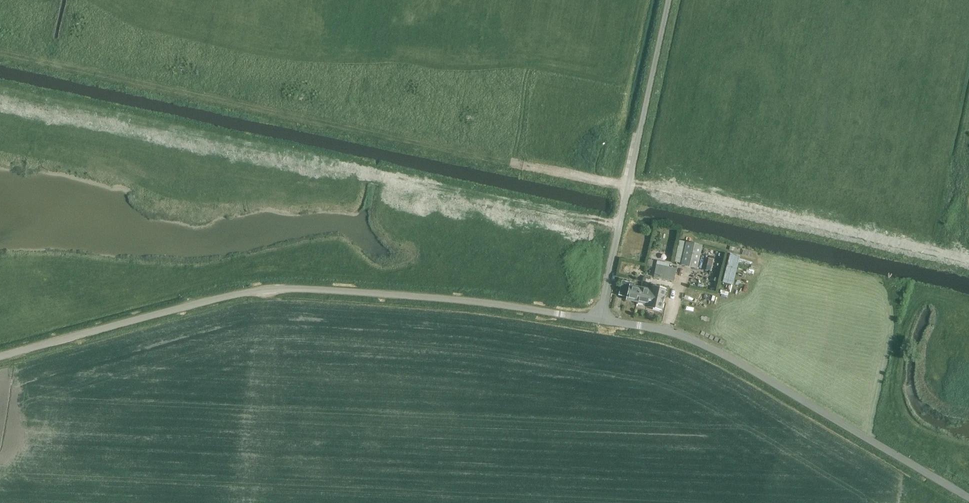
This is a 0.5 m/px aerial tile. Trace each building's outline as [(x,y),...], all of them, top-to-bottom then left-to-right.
[(697,268),(702,245),(686,241),(685,241),(679,240),(674,261),(680,263),(680,264),(697,268)] [(735,284),(739,254),(729,253),(724,282),(735,284)] [(674,281),(676,269),(668,267),(669,263),(657,260),(653,277),(674,281)] [(618,295),(626,297),(625,299),(637,302),(641,286),(632,284),(633,282),(622,280),(618,295)] [(637,302),(647,304),(647,306),(661,310),(666,289),(652,285),(651,288),(641,286),(637,302)]
